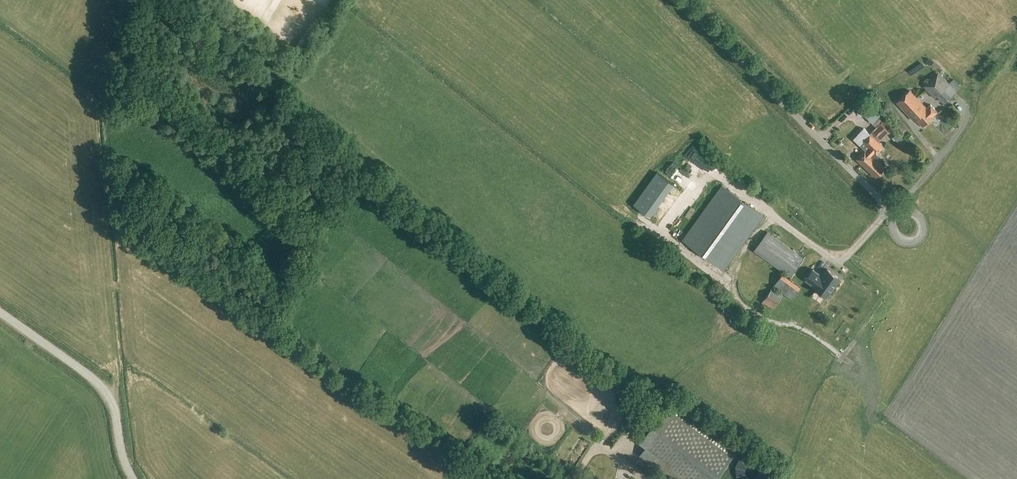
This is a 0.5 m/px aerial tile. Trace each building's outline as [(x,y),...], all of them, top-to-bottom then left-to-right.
[(950,83),(938,71),(923,87),(934,98),(937,95),(944,103),(961,86),(953,79),(950,83)] [(916,119),(922,126),(932,117),(932,116),(937,112),(930,104),(926,108),(909,90),(897,102),(914,121),(916,119)] [(958,113),(954,119),(961,124),(965,117),(958,113)] [(884,119),(872,130),(881,140),(893,127),(884,119)] [(875,177),(884,168),(871,156),(874,153),(875,155),(882,147),(869,134),(859,144),(864,149),(855,159),(875,177)] [(691,163),(700,167),(703,161),(694,157),(691,163)] [(657,172),(634,204),(650,216),(673,184),(657,172)] [(682,239),(723,269),(763,215),(721,185),(682,239)] [(803,258),(767,232),(754,250),(790,276),(803,258)] [(819,274),(811,284),(815,287),(814,288),(827,297),(840,279),(827,269),(822,276),(819,274)] [(781,274),(772,287),(791,300),(800,287),(781,274)] [(772,288),(762,302),(772,308),(782,295),(772,288)] [(639,455),(671,478),(715,478),(738,449),(678,404),(639,455)] [(633,430),(645,414),(639,409),(627,425),(633,430)] [(585,461),(597,440),(590,435),(578,456),(585,461)]
